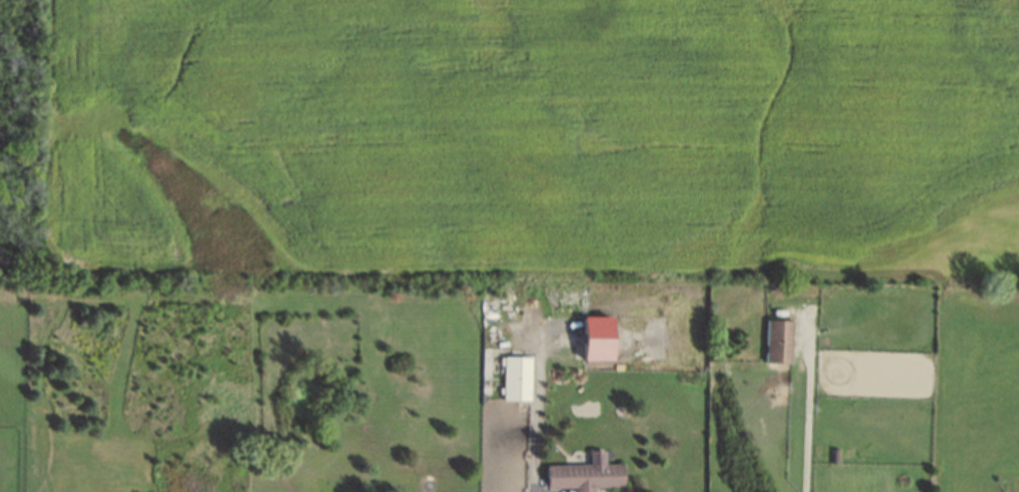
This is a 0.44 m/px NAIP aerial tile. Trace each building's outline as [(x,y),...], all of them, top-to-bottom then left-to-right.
[(614,359),(613,315),(584,315),(585,359),(614,359)] [(768,321),(767,364),(792,365),(795,322),(768,321)] [(507,358),(505,400),(532,401),(534,359),(507,358)] [(547,488),(576,488),(576,491),(595,491),(595,488),(624,487),(624,465),(605,465),(606,452),(590,451),(590,464),(547,466),(547,488)]
